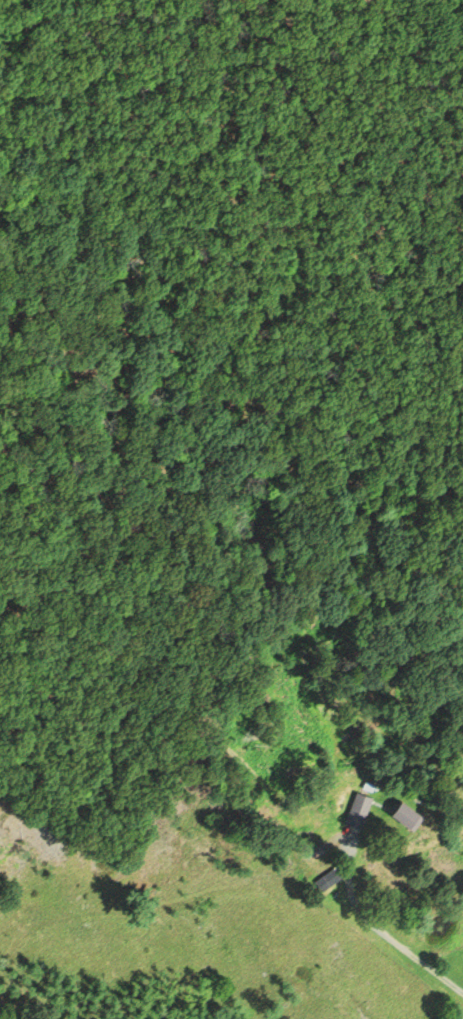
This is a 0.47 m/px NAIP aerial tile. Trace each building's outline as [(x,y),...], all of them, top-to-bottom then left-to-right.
[(356,791),(372,795),(363,828),(347,824),(356,791)] [(397,816),(406,802),(429,816),(420,830),(397,816)]
